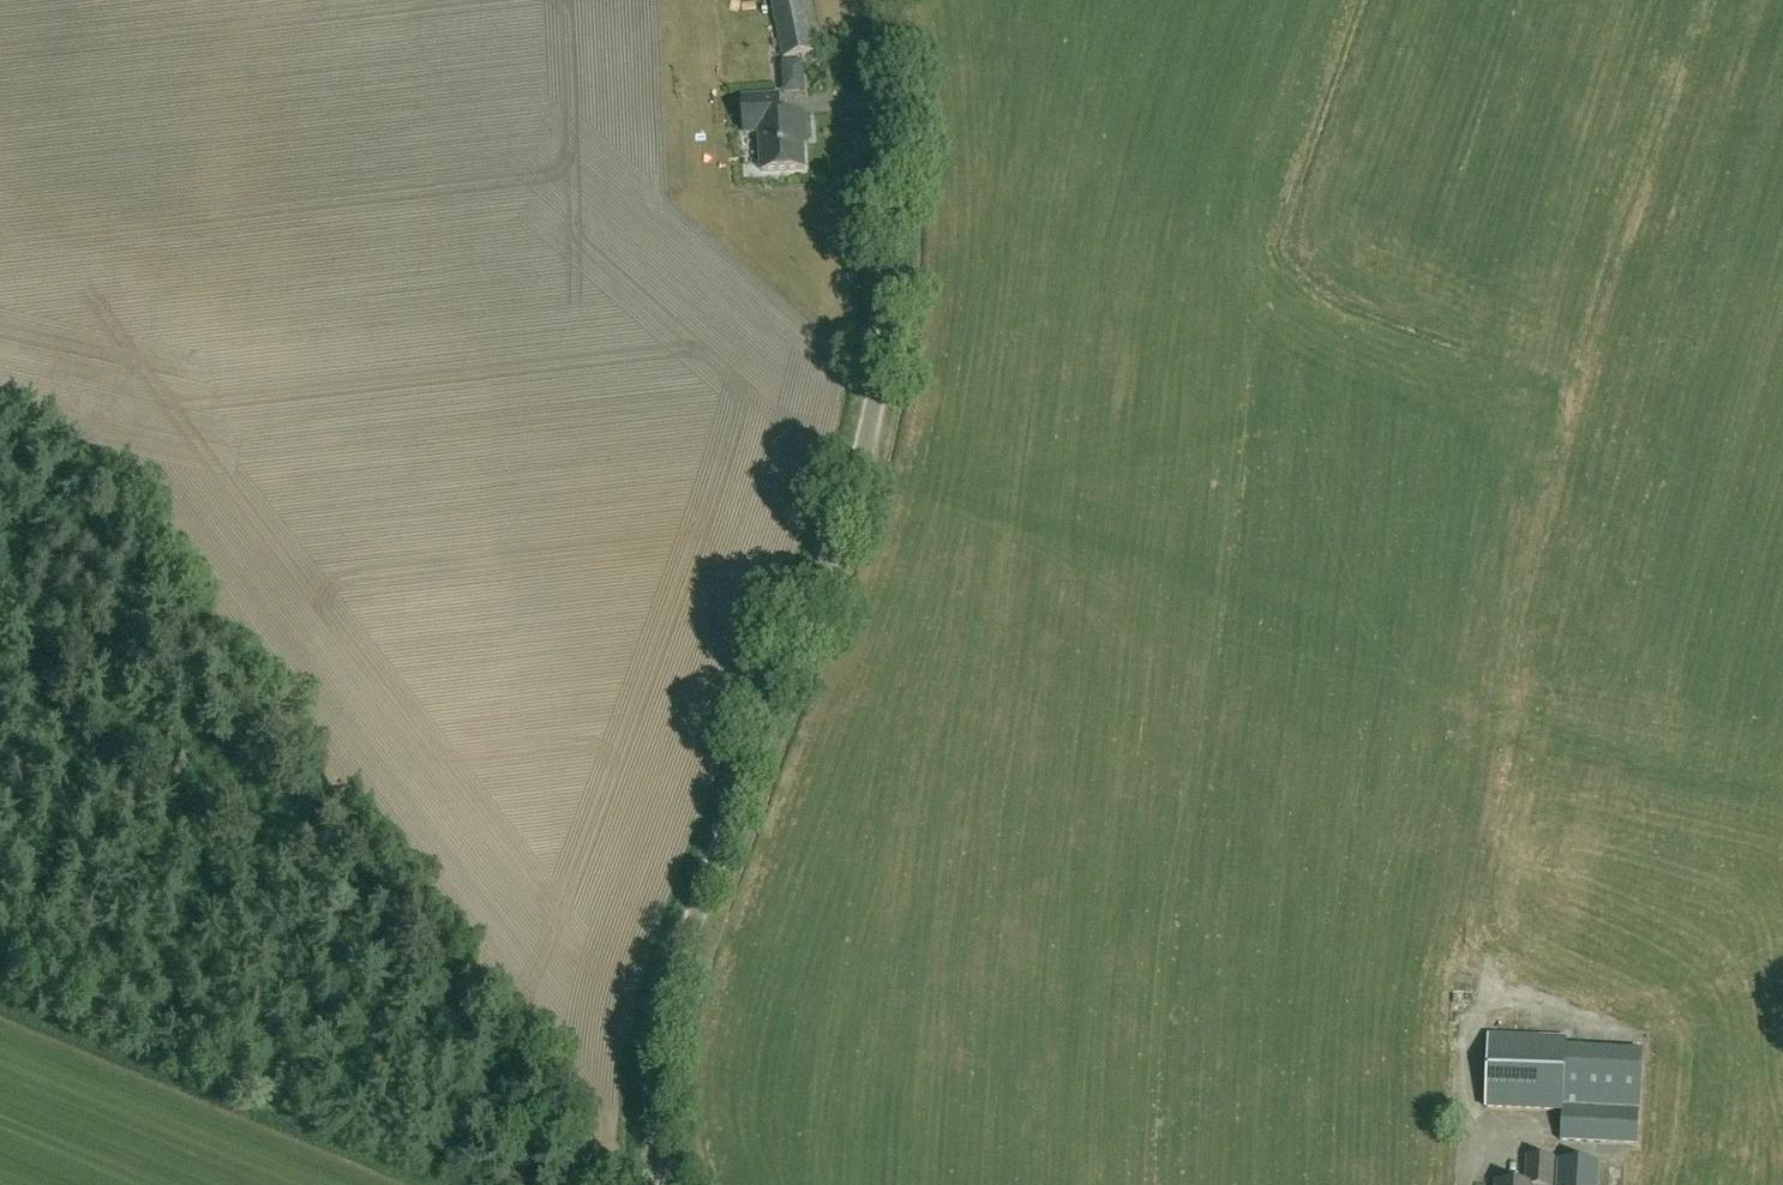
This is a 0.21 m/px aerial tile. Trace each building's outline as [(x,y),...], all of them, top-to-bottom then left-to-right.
[(785,59),(818,53),(808,0),(774,0),(785,59)] [(761,171),(803,168),(801,138),(806,137),(804,113),(779,114),(778,95),(742,97),(744,133),(759,132),(761,171)] [(1487,1108),(1563,1111),(1567,1048),(1567,1039),(1490,1035),(1487,1108)] [(1563,1111),(1562,1141),(1639,1144),(1643,1051),(1567,1048),(1563,1111)] [(1555,1159),(1528,1157),(1526,1184),(1553,1184),(1555,1159)] [(1600,1162),(1560,1160),(1558,1184),(1598,1184),(1600,1162)]
